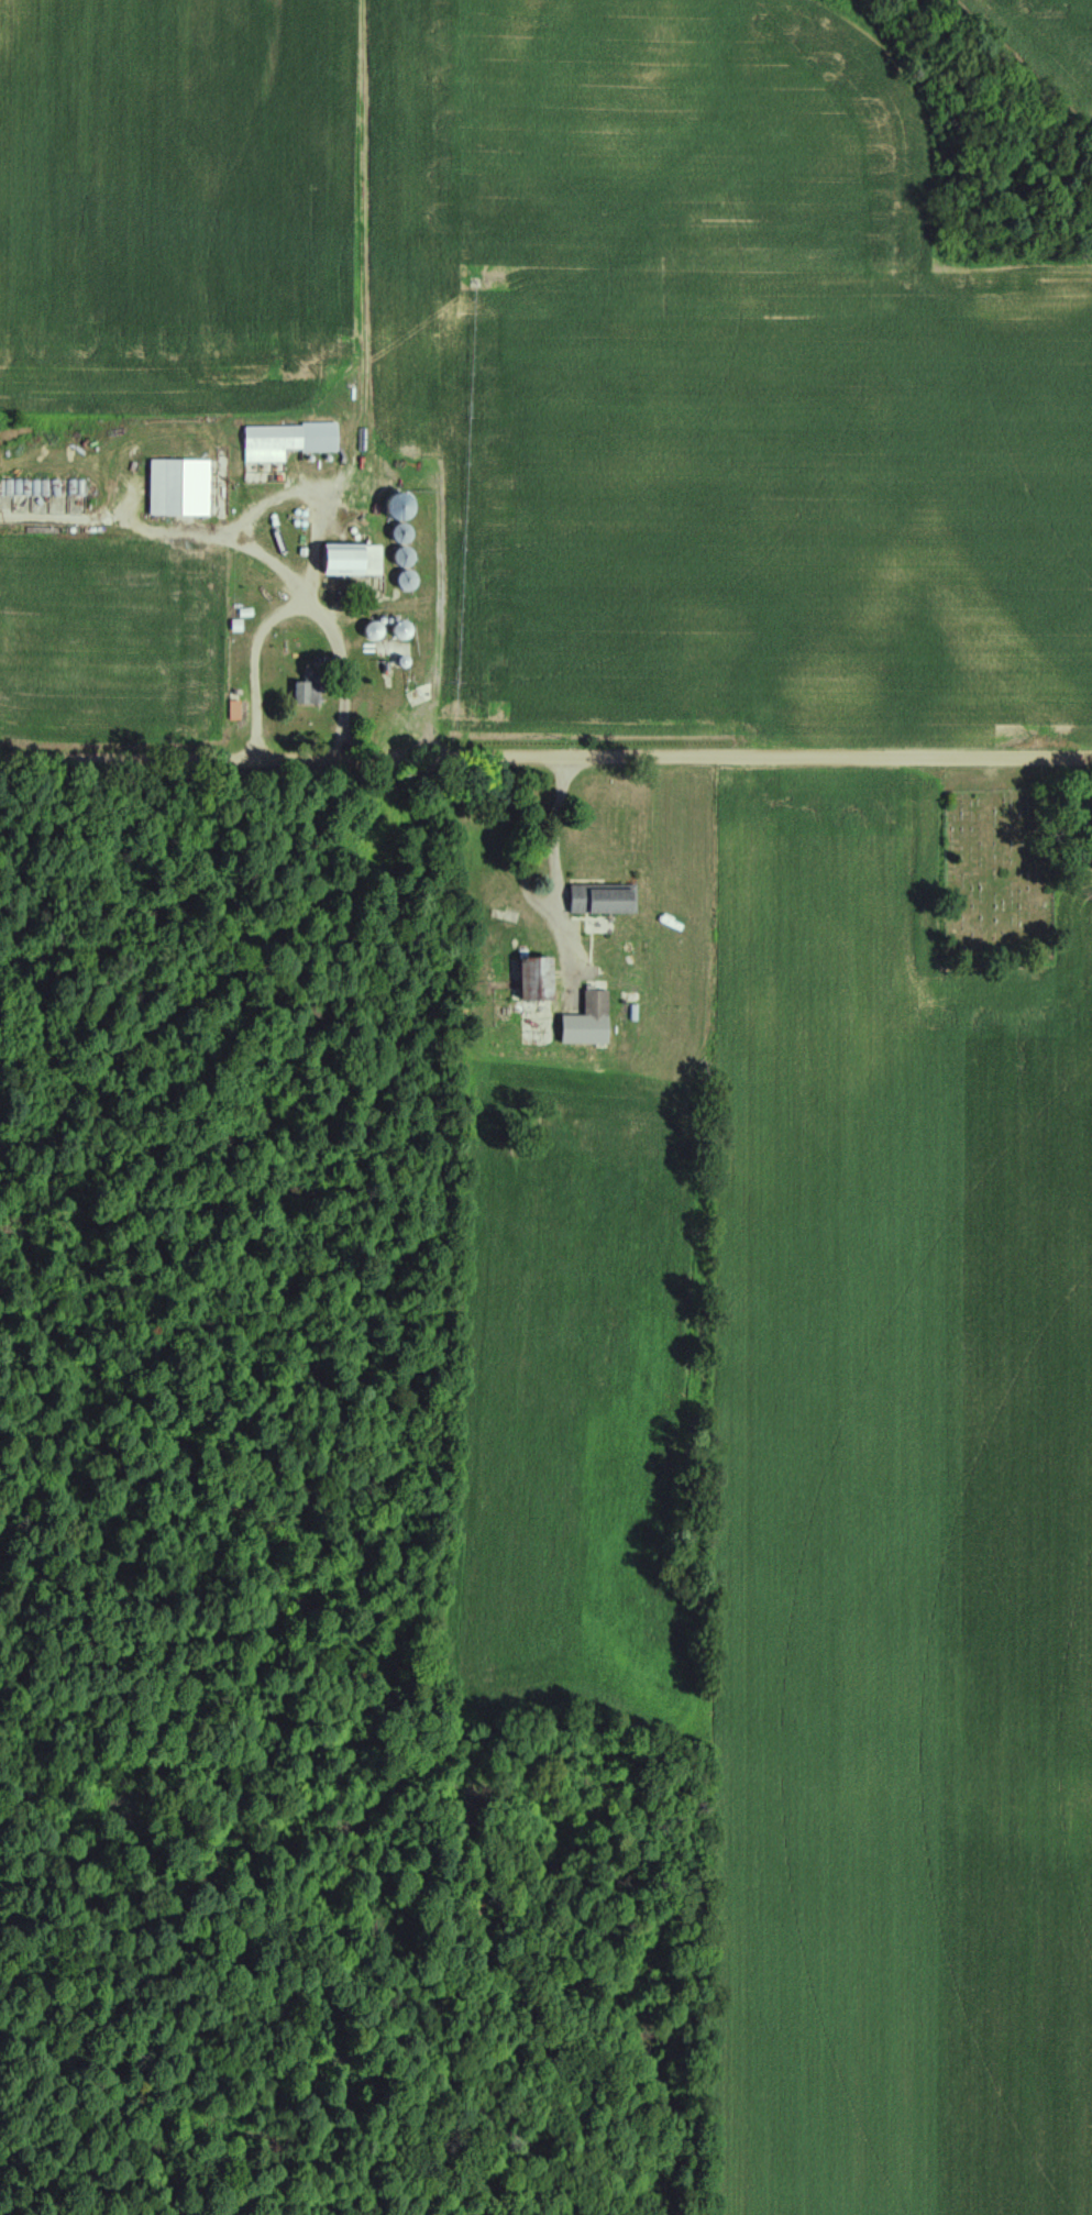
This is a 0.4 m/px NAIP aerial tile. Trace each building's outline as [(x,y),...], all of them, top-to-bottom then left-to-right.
[(343,424),(248,424),(248,462),(288,462),(288,451),(343,451),(343,424)] [(213,515),(213,460),(153,460),(153,515),(213,515)] [(387,575),(387,545),(325,544),(325,574),(387,575)] [(295,681),(295,704),(329,704),(329,673),(306,673),(306,681),(295,681)] [(242,701),(230,701),(230,718),(242,718),(242,701)] [(570,885),(570,913),(635,913),(635,885),(570,885)] [(519,957),(519,999),(548,999),(548,957),(519,957)] [(608,1021),(608,989),(583,989),(583,1021),(608,1021)]
